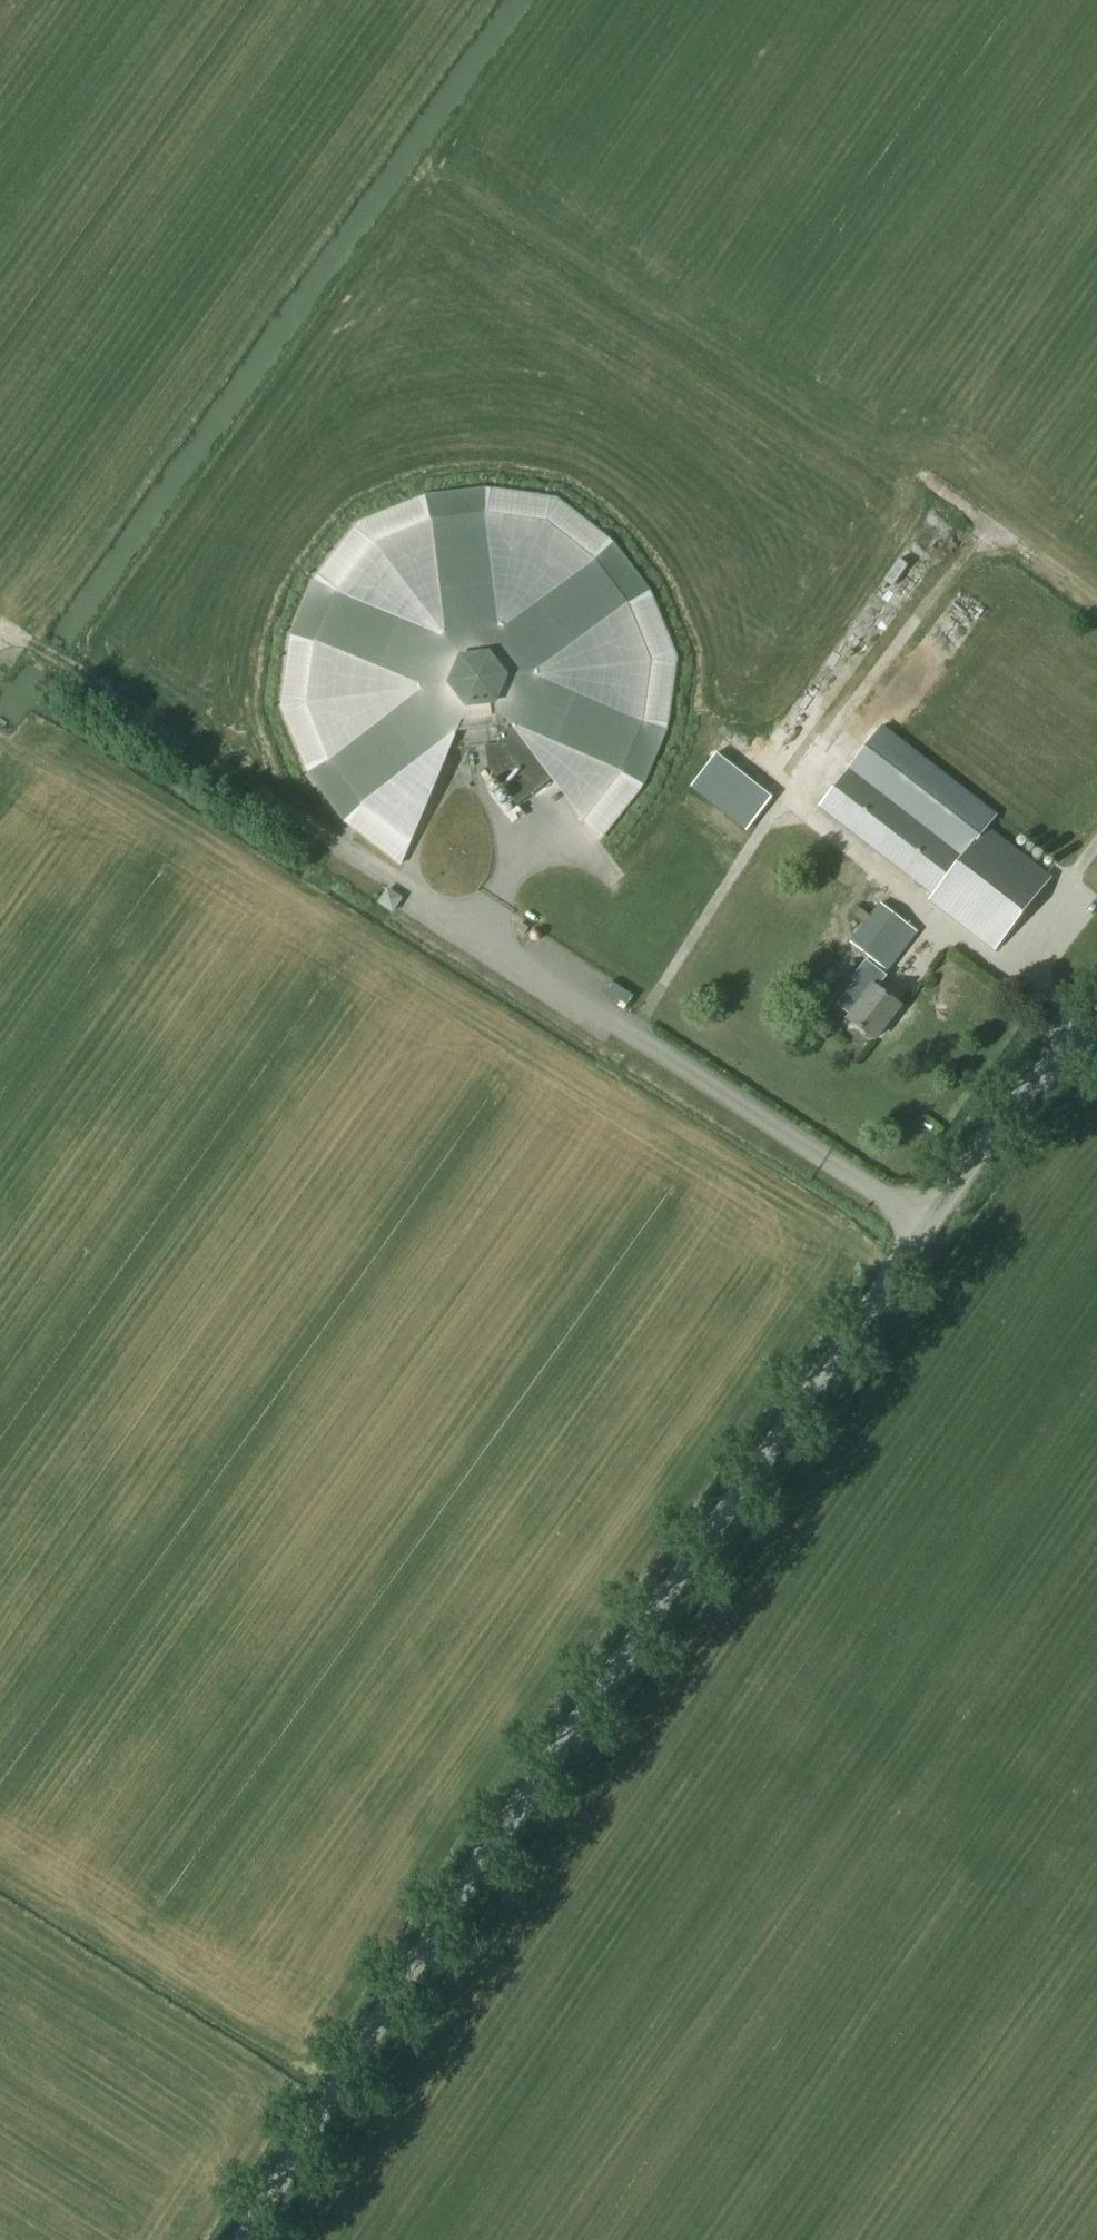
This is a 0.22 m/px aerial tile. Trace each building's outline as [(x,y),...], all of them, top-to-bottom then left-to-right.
[(344,822),(401,866),(451,751),(499,743),(500,747),(534,794),(553,780),(599,842),(644,785),(668,729),(678,658),(651,591),(615,542),(558,498),(487,488),(424,495),(358,522),(315,579),(291,635),(280,707),(307,774),(344,822)] [(688,779),(751,822),(769,796),(706,753),(688,779)] [(850,767),(819,806),(933,894),(929,900),(997,951),(1056,878),(987,824),(963,855),(850,767)] [(870,916),(865,923),(850,942),(881,966),(912,926),(882,902),(870,916)] [(849,1019),(875,1039),(902,1005),(876,985),(849,1019)]
